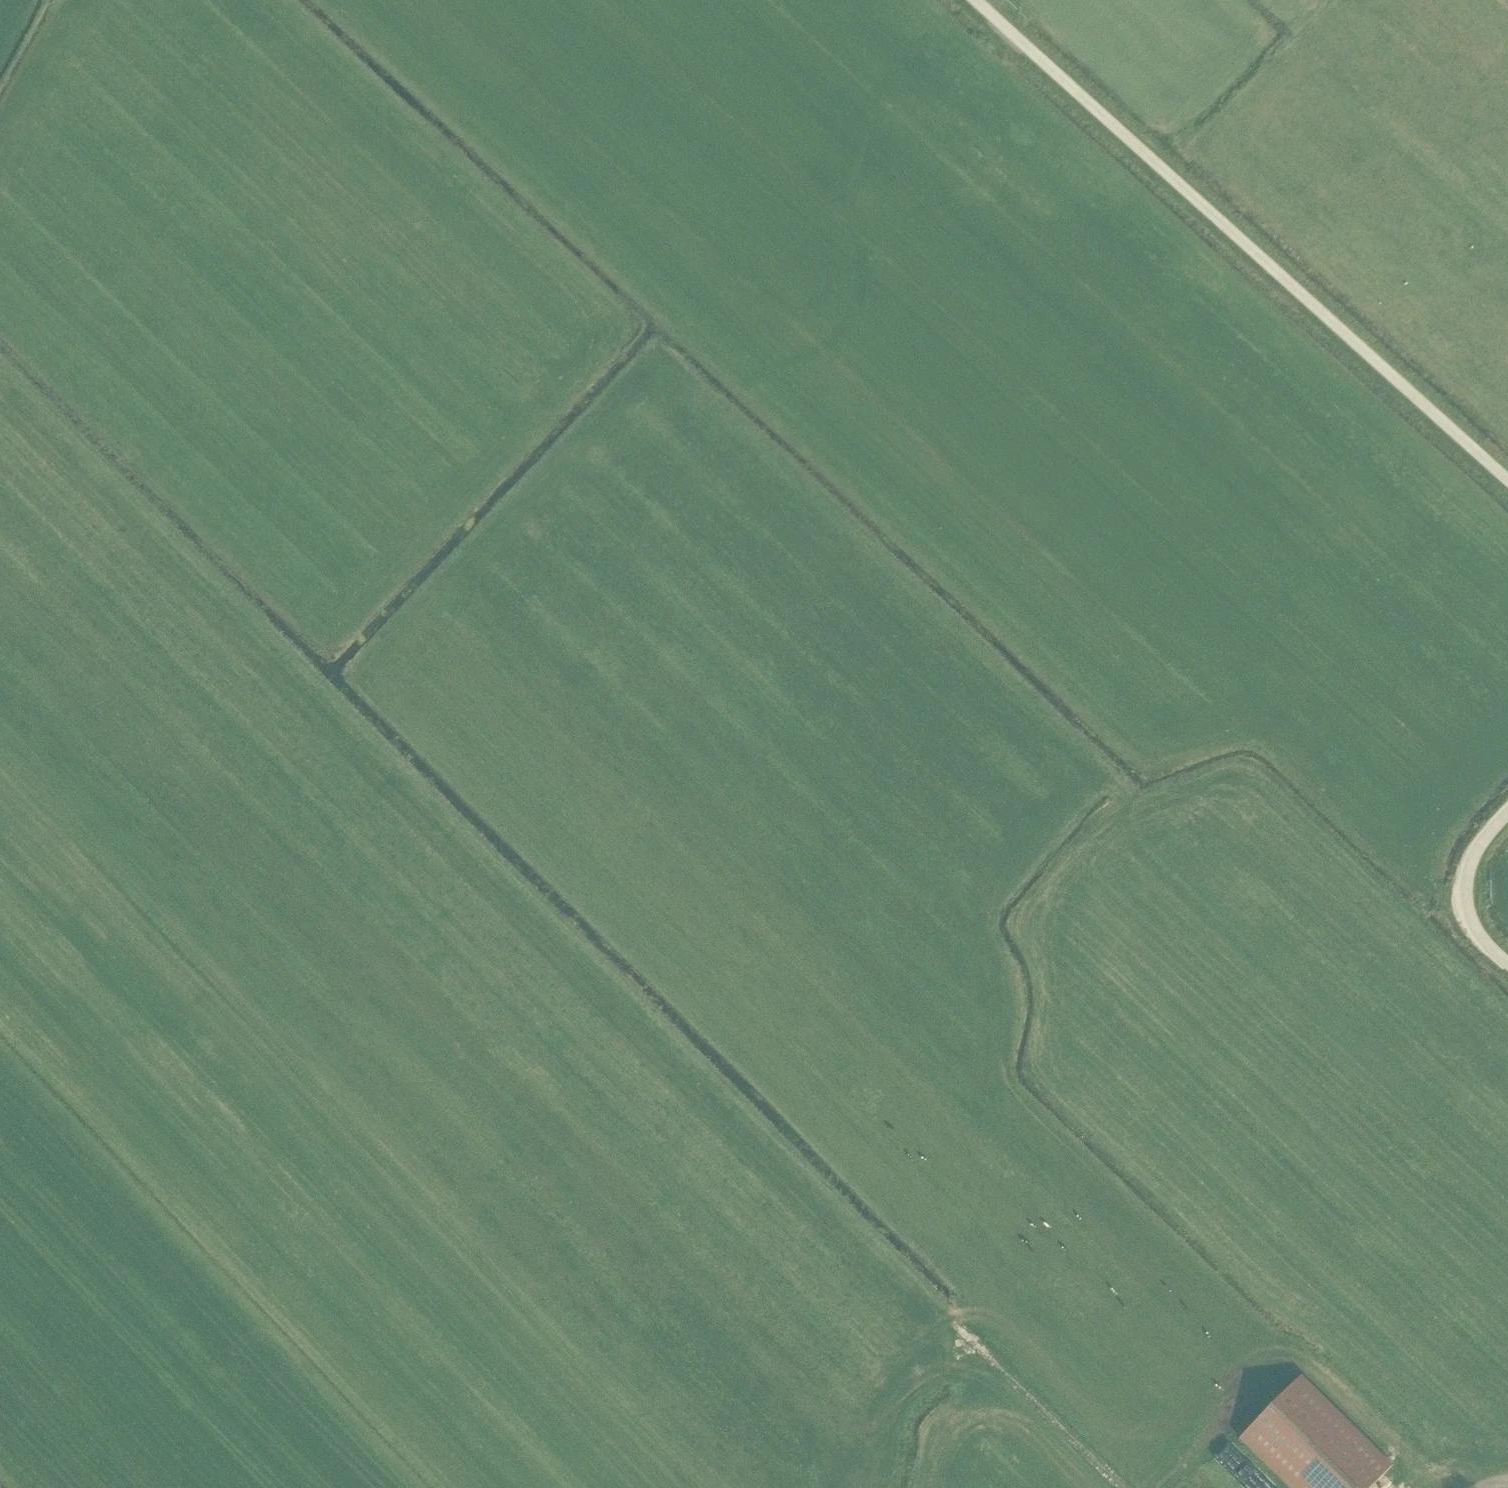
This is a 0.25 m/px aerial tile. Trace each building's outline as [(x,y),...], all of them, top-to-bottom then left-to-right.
[(1302,1375),(1238,1439),(1288,1487),(1370,1487),(1393,1465),(1302,1375)] [(1214,1459),(1241,1487),(1273,1487),(1231,1443),(1214,1459)]
